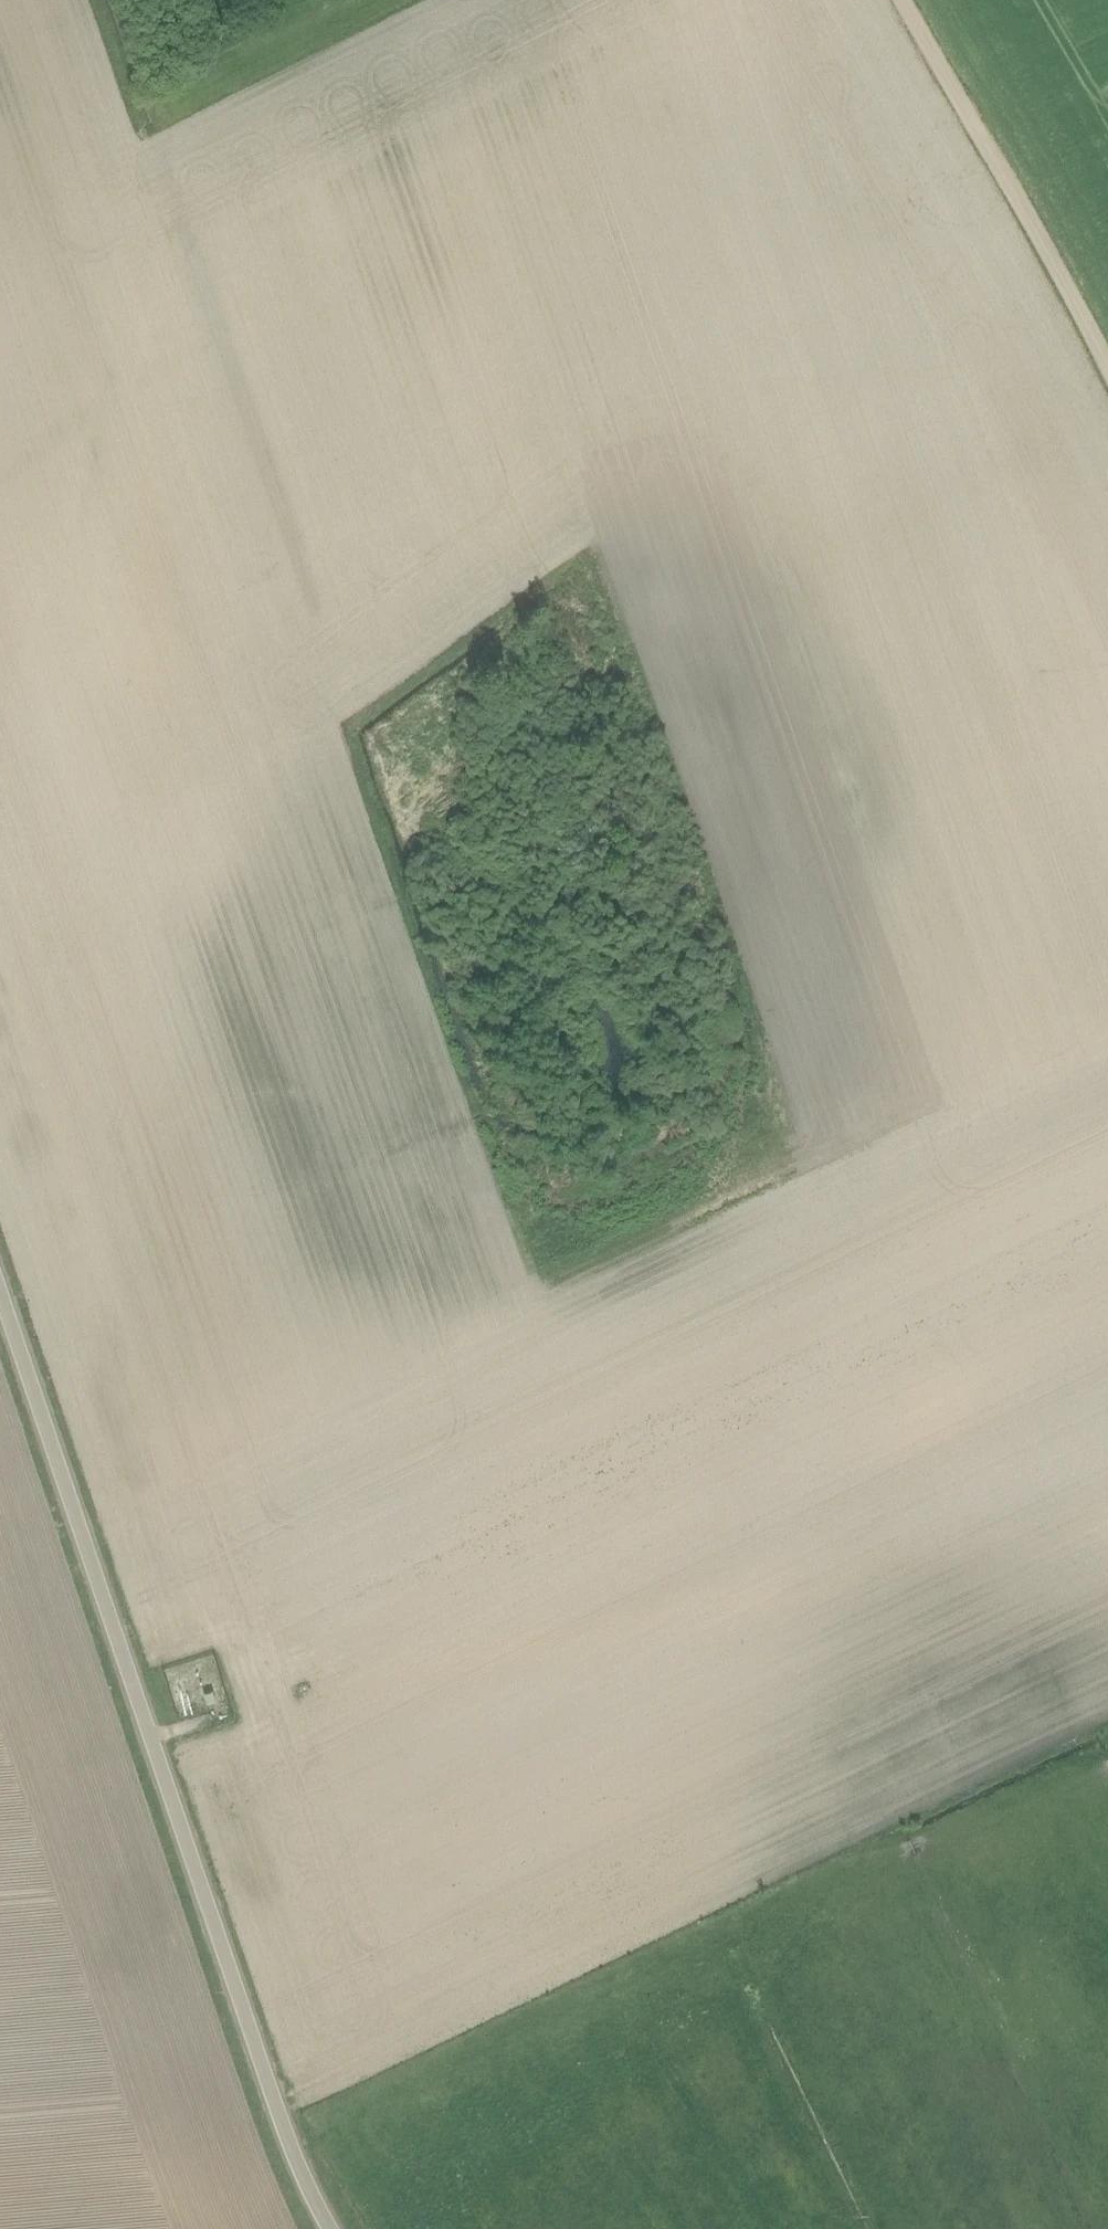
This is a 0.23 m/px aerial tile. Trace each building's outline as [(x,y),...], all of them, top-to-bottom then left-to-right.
[(217,1692),(206,1695),(208,1703),(219,1700),(217,1692)]
